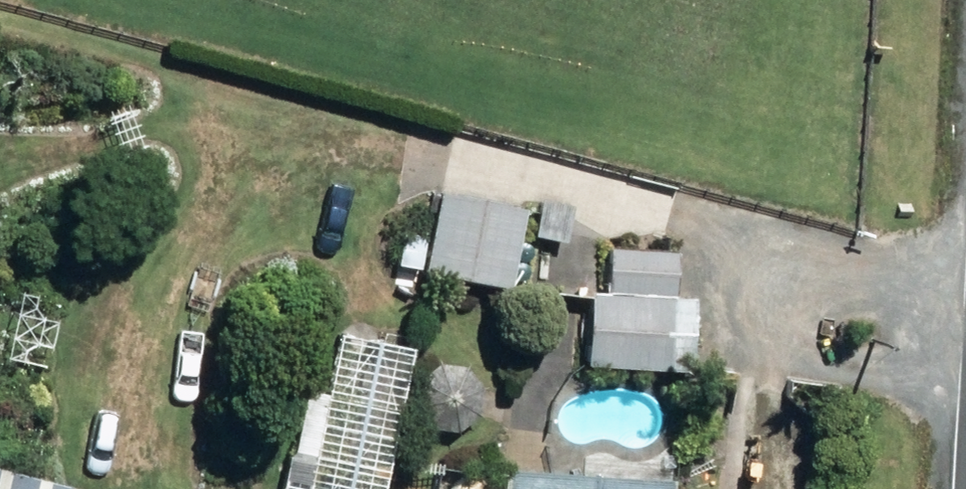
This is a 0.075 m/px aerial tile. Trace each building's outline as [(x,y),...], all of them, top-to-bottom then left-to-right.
[(438,191),(424,271),(506,286),(520,206),(438,191)] [(547,201),(542,235),(564,238),(569,204),(547,201)] [(587,294),(584,364),(666,367),(670,293),(673,293),(675,249),(607,246),(605,295),(587,294)] [(306,488),(381,488),(411,349),(339,333),(306,488)] [(415,374),(409,401),(424,423),(450,429),(473,414),(478,388),(464,365),(437,360),(415,374)] [(262,488),(294,488),(301,458),(271,451),(262,488)] [(500,488),(668,488),(669,476),(501,469),(500,488)] [(64,488),(0,472),(0,488),(64,488)]
